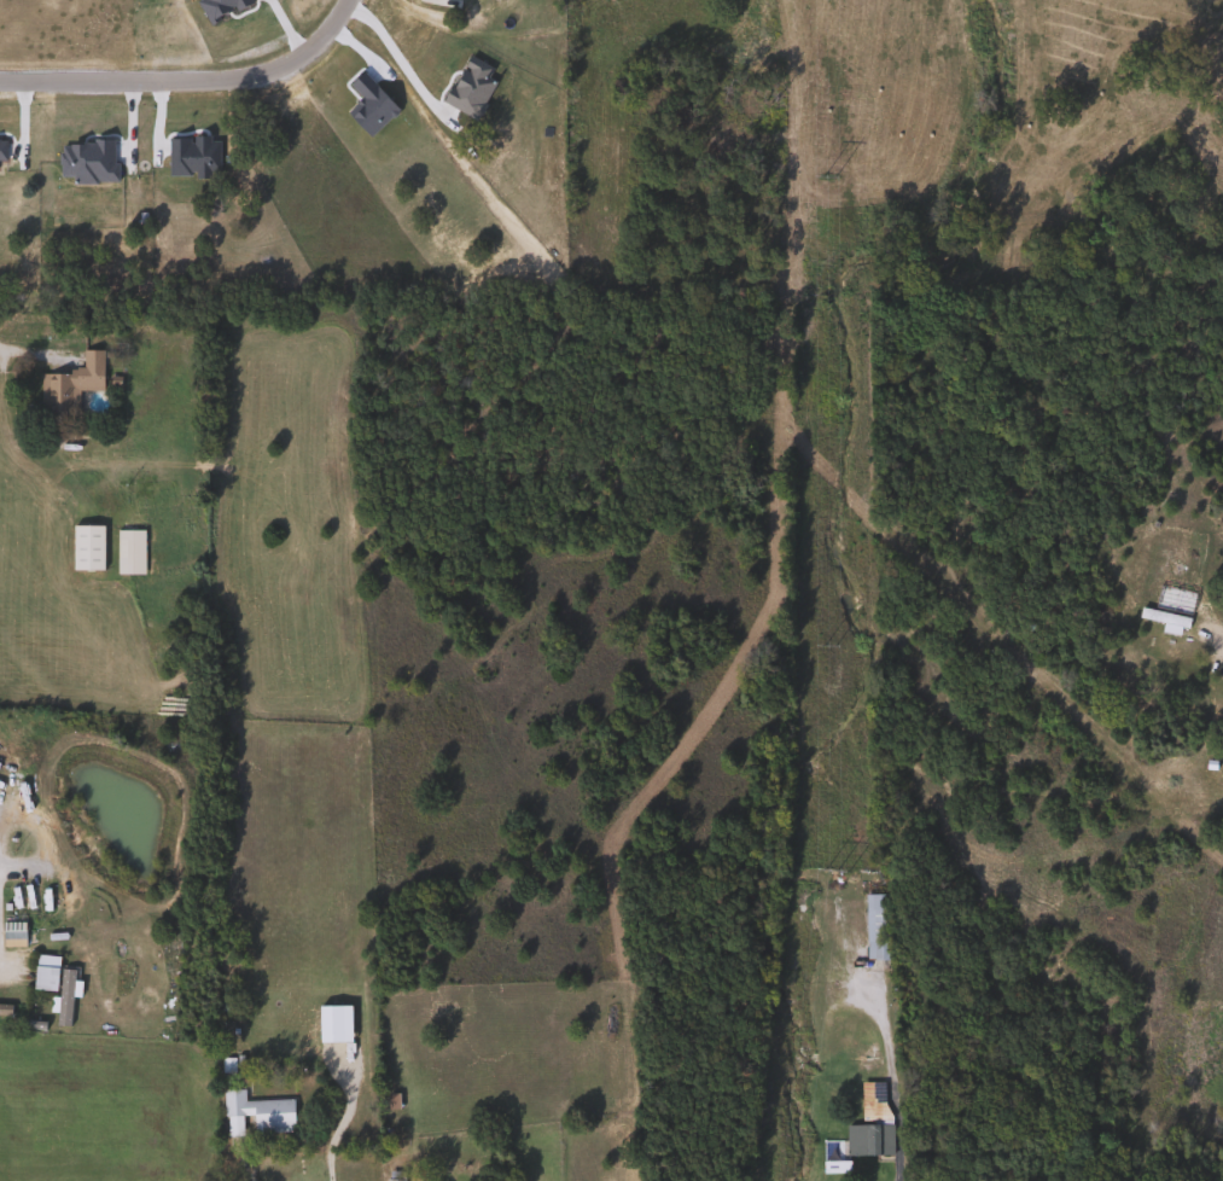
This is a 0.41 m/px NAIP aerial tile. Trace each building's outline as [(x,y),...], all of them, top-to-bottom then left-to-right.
[(99,390),(74,390),(74,414),(36,414),(36,372),(80,372),(80,351),(99,351),(99,390)] [(99,526),(99,571),(69,571),(69,526),(99,526)] [(112,576),(112,530),(140,530),(140,576),(112,576)] [(885,960),(862,960),(862,895),(885,895),(885,960)] [(22,941),(0,941),(0,924),(22,924),(22,941)] [(883,1082),(883,1122),(857,1122),(857,1082),(883,1082)] [(289,1100),(290,1133),(249,1133),(249,1117),(238,1117),(238,1135),(221,1136),(221,1090),(240,1090),(240,1101),(289,1100)] [(889,1156),(843,1156),(843,1124),(889,1124),(889,1156)] [(400,1173),(400,1180),(382,1180),(382,1173),(400,1173)]
